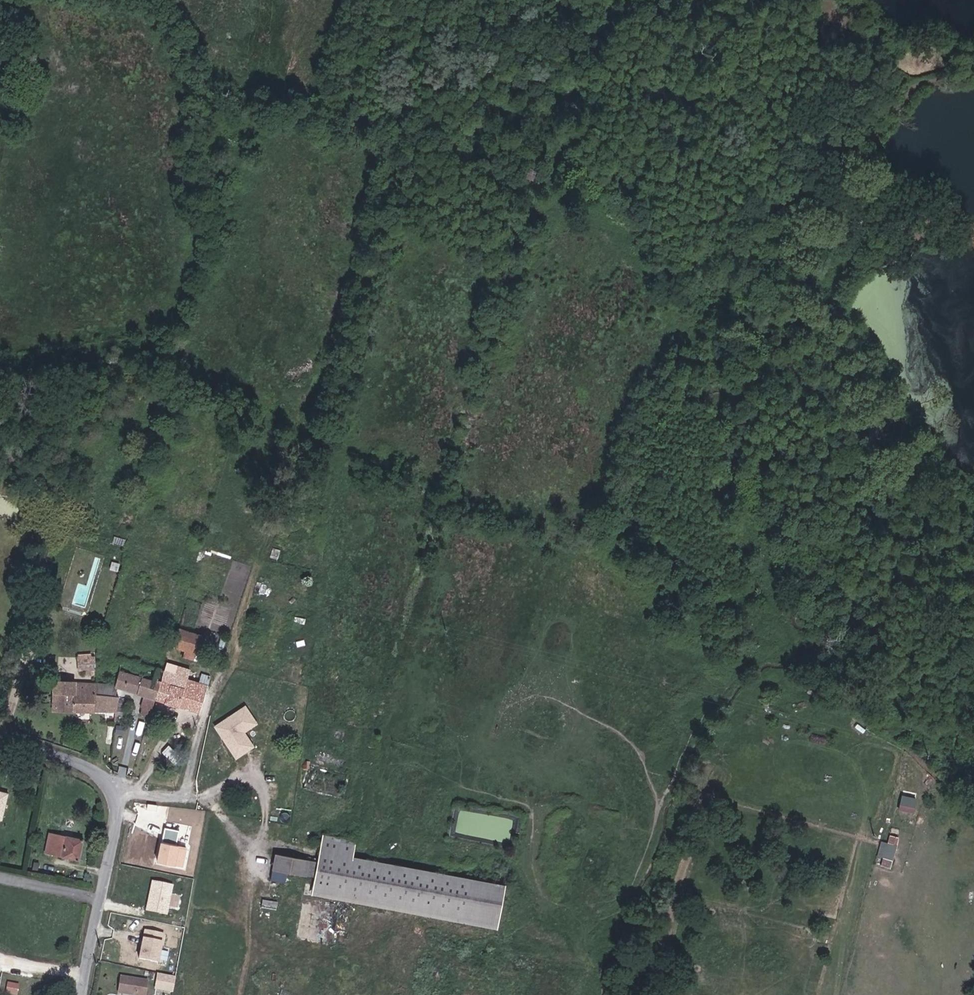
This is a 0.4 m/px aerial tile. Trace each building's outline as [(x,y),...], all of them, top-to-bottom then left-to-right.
[(179,652),(203,659),(209,639),(184,632),(179,652)] [(78,652),(78,671),(96,671),(96,652),(78,652)] [(124,672),(168,685),(172,672),(127,660),(124,672)] [(195,683),(205,686),(207,677),(173,667),(172,672),(196,679),(195,683)] [(161,713),(163,704),(168,685),(124,672),(119,688),(104,684),(102,695),(126,701),(128,694),(154,702),(151,710),(161,713)] [(163,704),(208,717),(215,689),(214,689),(205,686),(195,683),(196,679),(172,672),(168,685),(163,704)] [(62,701),(71,703),(79,677),(70,675),(62,701)] [(126,701),(102,695),(104,684),(79,677),(71,703),(122,718),(126,701)] [(205,686),(214,689),(216,679),(207,677),(205,686)] [(232,758),(268,755),(266,708),(245,709),(245,704),(227,706),(229,750),(218,752),(219,765),(232,764),(232,758)] [(10,818),(16,791),(0,787),(0,816),(10,818)] [(915,811),(918,796),(903,794),(901,809),(915,811)] [(898,843),(900,837),(891,834),(889,841),(898,843)] [(51,857),(85,863),(88,844),(54,838),(51,857)] [(318,890),(501,929),(509,887),(357,859),(359,843),(327,838),(324,859),(344,863),(340,882),(294,873),(279,936),(306,941),(318,890)] [(158,858),(183,865),(188,847),(163,840),(158,858)] [(884,841),(878,863),(892,867),(898,844),(884,841)] [(294,873),(340,882),(344,863),(324,859),(323,863),(284,856),(280,871),(294,873)] [(170,914),(174,882),(152,879),(147,911),(170,914)] [(146,929),(142,961),(165,963),(168,931),(146,929)] [(6,976),(19,978),(20,971),(7,969),(6,976)] [(127,988),(153,993),(156,978),(130,972),(127,988)] [(182,980),(182,978),(167,976),(167,977),(164,989),(180,992),(182,980)]
